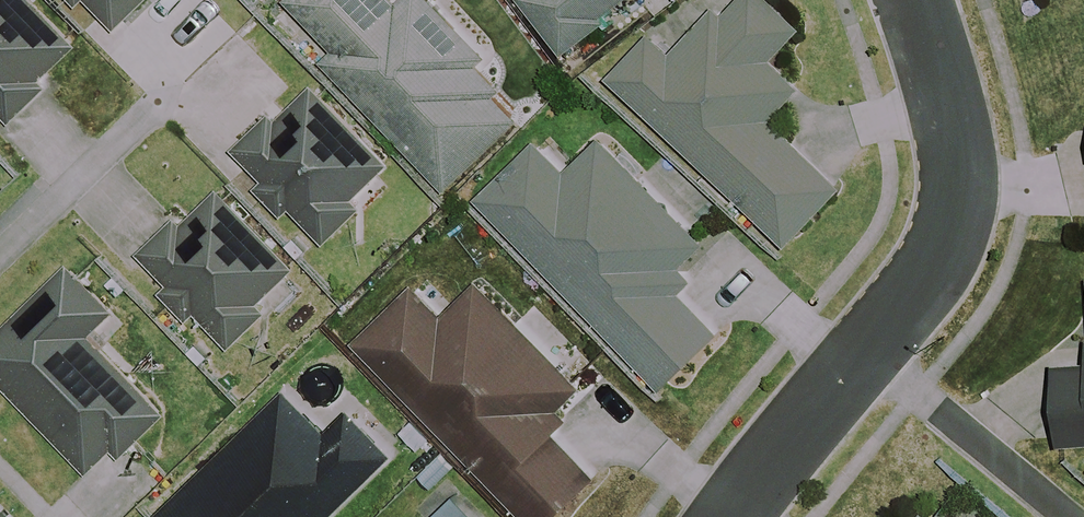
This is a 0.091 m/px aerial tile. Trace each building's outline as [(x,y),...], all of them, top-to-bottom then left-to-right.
[(10,141),(54,100),(39,85),(76,51),(28,0),(0,0),(0,130),(10,141)] [(77,17),(86,8),(124,44),(164,4),(160,0),(59,0),(77,17)] [(388,0),(291,0),(288,3),(333,51),(323,60),(443,189),(517,120),(464,63),(477,51),(429,0),(401,0),(394,7),(388,0)] [(564,54),(627,0),(518,0),(564,54)] [(609,78),(786,244),(840,187),(769,120),(799,89),(770,62),(800,29),(769,0),(738,0),(722,17),(712,8),(670,52),(651,34),(609,78)] [(387,168),(313,87),(232,161),(286,220),(294,214),(324,246),(362,211),(353,200),(387,168)] [(709,254),(604,141),(564,178),(538,150),(481,203),(666,403),(726,348),(671,289),(709,254)] [(292,273),(218,193),(141,263),(226,355),(269,315),(258,303),(292,273)] [(73,271),(0,336),(0,383),(89,482),(162,417),(88,334),(111,313),(73,271)] [(480,286),(443,321),(415,291),(358,346),(524,516),(562,516),(597,483),(543,427),(581,390),(480,286)] [(1057,370),(1060,444),(1083,443),(1083,369),(1057,370)] [(157,516),(329,516),(392,456),(349,413),(326,435),(284,393),(157,516)]
